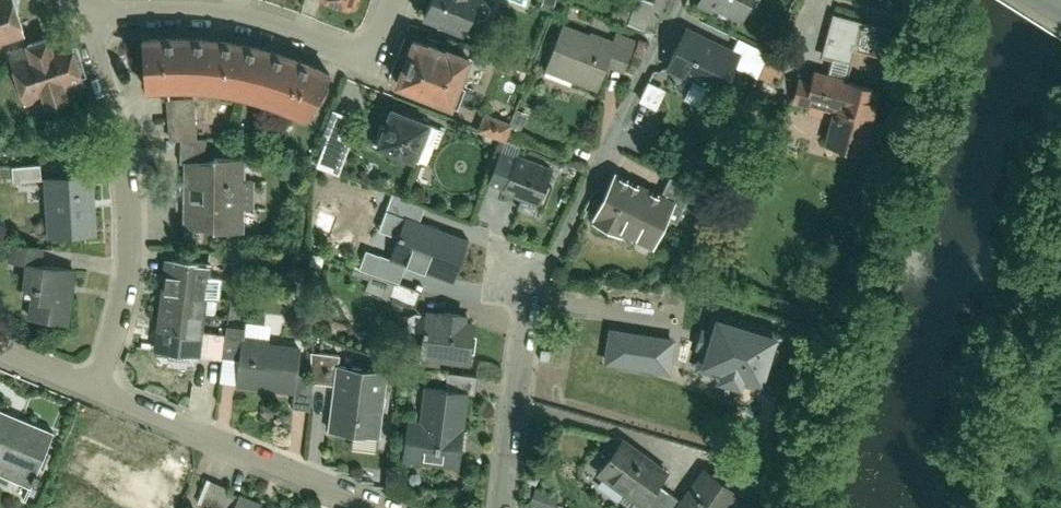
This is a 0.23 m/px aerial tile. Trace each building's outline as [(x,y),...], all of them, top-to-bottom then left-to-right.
[(17,22),(11,0),(0,0),(0,26),(17,22)] [(410,5),(450,21),(459,0),(412,0),(410,5)] [(614,16),(643,27),(653,2),(648,0),(635,0),(629,16),(616,11),(614,16)] [(740,16),(747,0),(701,0),(740,16)] [(563,19),(545,65),(597,85),(606,62),(624,69),(637,36),(614,27),(610,38),(563,19)] [(0,42),(0,57),(16,106),(54,94),(48,76),(67,69),(52,25),(0,42)] [(151,28),(134,30),(139,84),(164,82),(182,82),(201,83),(218,85),(241,90),(258,96),(277,103),(292,109),(298,112),(325,67),(306,57),(280,47),(252,38),(225,33),(198,30),(172,28),(151,28)] [(458,48),(404,28),(387,75),(441,95),(458,48)] [(691,28),(672,66),(723,91),(742,53),(691,28)] [(790,78),(775,74),(767,100),(784,105),(786,99),(811,107),(800,141),(840,154),(864,80),(796,59),(790,78)] [(166,98),(169,137),(195,135),(192,96),(166,98)] [(420,117),(382,102),(367,141),(405,156),(420,117)] [(505,138),(512,119),(484,110),(477,129),(505,138)] [(505,139),(488,182),(545,204),(552,185),(546,183),(551,169),(517,156),(521,145),(505,139)] [(176,152),(178,223),(236,222),(236,200),(245,200),(244,171),(236,172),(236,150),(176,152)] [(87,170),(40,171),(42,232),(88,231),(87,170)] [(665,196),(607,170),(585,218),(643,244),(665,196)] [(473,237),(406,215),(390,262),(457,284),(473,237)] [(16,312),(61,319),(71,252),(26,245),(16,312)] [(148,344),(214,350),(216,324),(195,322),(201,256),(156,252),(148,344)] [(425,311),(419,354),(465,360),(470,317),(425,311)] [(777,332),(715,315),(701,363),(720,368),(718,376),(743,383),(745,376),(763,381),(777,332)] [(231,352),(228,376),(289,383),(287,397),(302,399),(305,375),(306,365),(291,363),(294,337),(235,330),(236,320),(217,318),(216,324),(214,350),(231,352)] [(673,336),(608,326),(603,361),(668,370),(673,336)] [(324,377),(319,424),(372,429),(378,366),(328,361),(329,347),(308,345),(306,365),(305,375),(324,377)] [(462,384),(418,380),(415,411),(399,410),(395,451),(455,457),(462,384)] [(22,477),(45,423),(0,404),(0,468),(22,477)] [(118,507),(167,507),(184,466),(166,459),(162,469),(77,436),(58,485),(118,507)] [(601,475),(636,501),(630,507),(729,507),(741,492),(705,465),(682,497),(664,483),(669,477),(625,444),(601,475)] [(559,495),(535,485),(526,507),(554,507),(559,495)] [(232,494),(226,507),(278,507),(264,507),(232,494)]
